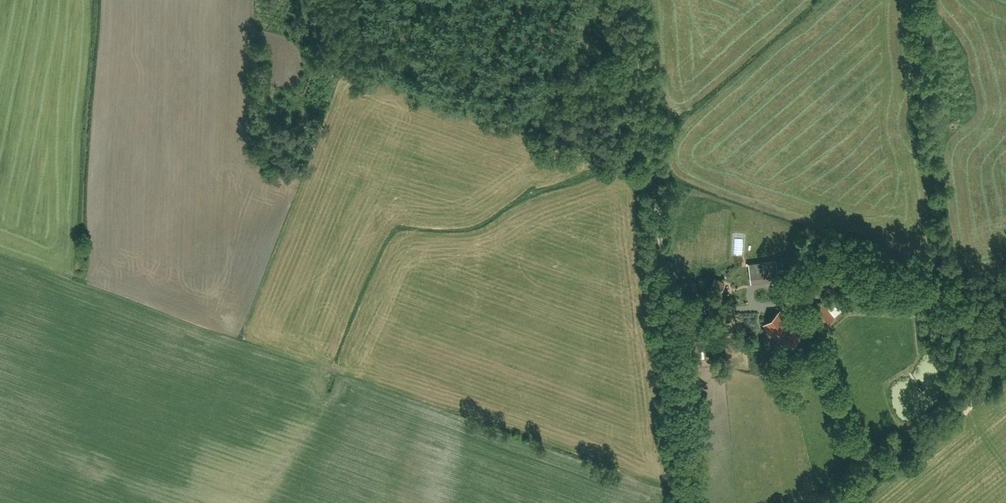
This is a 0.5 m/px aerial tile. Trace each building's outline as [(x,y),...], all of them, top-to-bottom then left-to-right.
[(751,268),(753,288),(781,285),(779,265),(751,268)] [(824,302),(811,312),(825,331),(838,321),(824,302)] [(784,312),(764,327),(783,353),(803,338),(784,312)]
